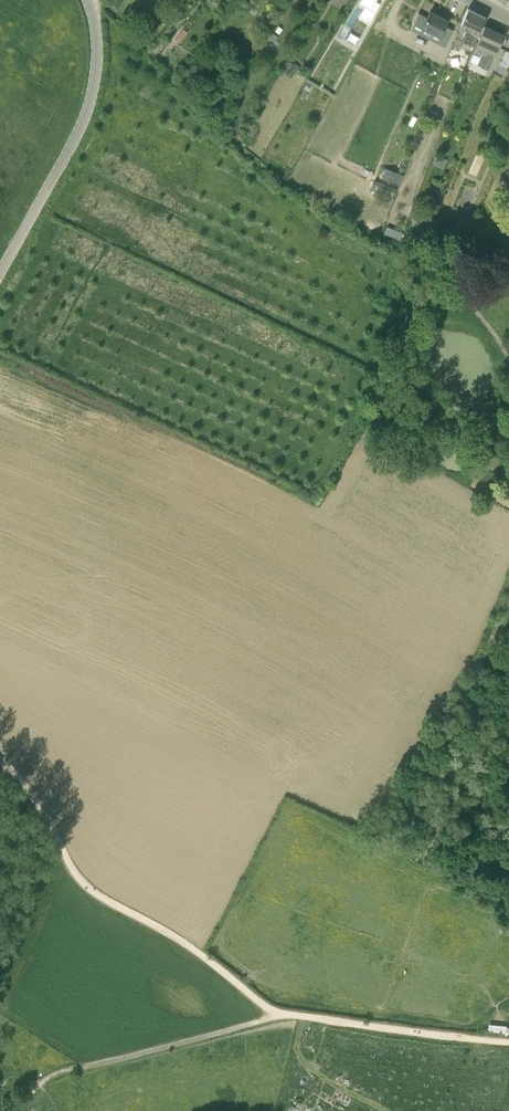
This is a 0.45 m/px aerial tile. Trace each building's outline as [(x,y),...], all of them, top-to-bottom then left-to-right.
[(358,2),(364,5),(358,16),(369,22),(379,3),(375,0),(359,0),(358,2)] [(485,17),(468,8),(459,26),(466,29),(463,35),(474,40),(485,17)] [(427,17),(418,13),(413,22),(440,35),(445,25),(455,29),(459,21),(451,18),(450,21),(447,20),(430,11),(427,17)] [(359,39),(365,28),(354,22),(349,32),(343,28),(339,36),(345,40),(350,31),(359,37),(359,38),(359,39)] [(484,26),(471,52),(482,56),(478,65),(487,69),(503,35),(484,26)] [(175,39),(180,42),(187,32),(183,29),(175,39)] [(273,33),(269,38),(275,42),(279,36),(273,33)] [(452,45),(459,48),(462,40),(456,37),(452,45)] [(294,74),(300,67),(295,62),(288,69),(290,70),(293,74),(294,74)] [(399,173),(386,168),(381,178),(395,183),(399,173)] [(457,235),(470,241),(476,227),(463,221),(457,235)] [(507,1031),(508,1023),(490,1022),(489,1030),(507,1031)]
